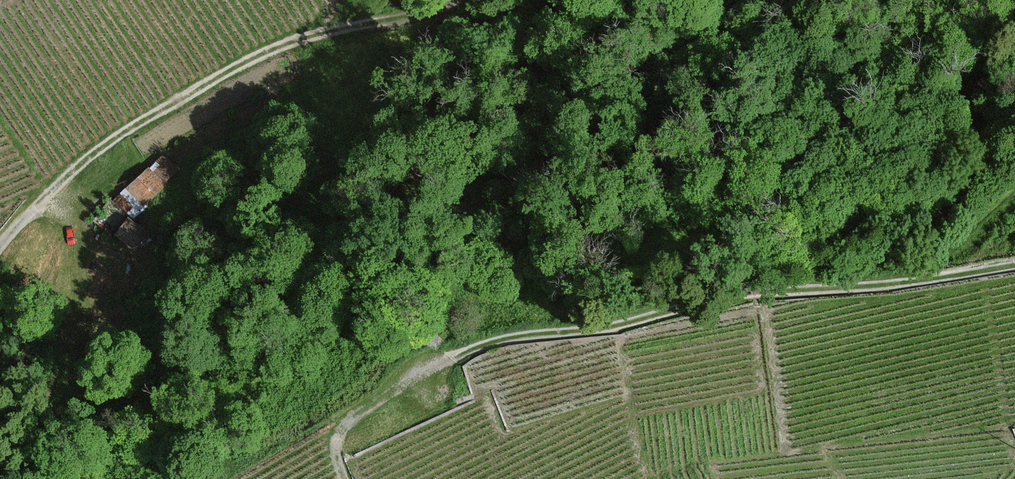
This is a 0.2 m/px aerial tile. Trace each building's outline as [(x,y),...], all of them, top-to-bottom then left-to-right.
[(177,166),(164,154),(152,168),(149,165),(115,203),(111,199),(93,219),(105,229),(110,224),(137,248),(150,233),(134,219),(166,183),(164,181),(177,166)]
